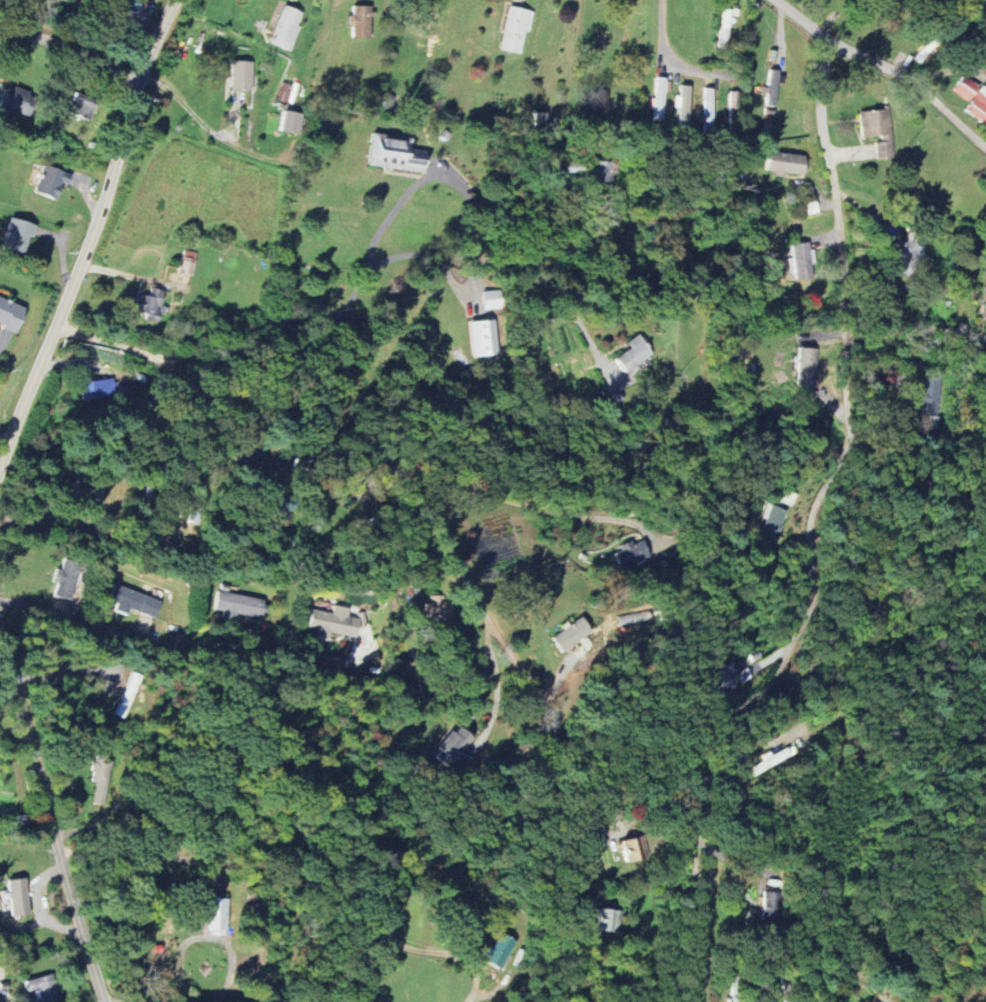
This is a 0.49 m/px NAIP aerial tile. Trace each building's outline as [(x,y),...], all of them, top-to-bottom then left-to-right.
[(111,9),(137,12),(138,0),(112,0),(111,9)] [(304,12),(283,5),(271,44),(292,51),(304,12)] [(371,39),(372,6),(353,6),(352,15),(348,15),(347,28),(352,29),(352,38),(371,39)] [(526,31),(532,32),(535,11),(508,7),(502,50),(523,53),(526,31)] [(231,91),(252,91),(253,62),(232,61),(231,91)] [(778,72),(768,72),(767,104),(777,104),(778,72)] [(963,76),(953,92),(970,103),(963,115),(985,129),(985,89),(963,76)] [(680,96),(674,96),(674,108),(678,108),(678,125),(689,126),(690,86),(680,85),(680,96)] [(32,96),(6,87),(0,103),(0,109),(25,118),(32,96)] [(66,111),(89,121),(98,102),(75,91),(66,111)] [(894,160),(892,110),(860,111),(861,139),(876,138),(877,160),(894,160)] [(302,113),(282,111),(280,132),(299,134),(302,113)] [(423,173),(426,152),(412,150),(413,139),(371,135),(368,167),(423,173)] [(785,173),(804,176),(807,158),(769,151),(766,171),(775,172),(774,176),(785,178),(785,173)] [(612,182),(612,163),(596,163),(595,182),(612,182)] [(71,176),(44,165),(33,192),(55,200),(62,183),(68,185),(71,176)] [(576,178),(582,178),(583,167),(569,167),(569,165),(562,165),(561,176),(576,176),(576,178)] [(1,247),(24,254),(29,237),(33,238),(37,226),(10,218),(1,247)] [(897,274),(913,275),(916,243),(899,242),(897,274)] [(812,278),(808,243),(790,245),(795,280),(812,278)] [(178,273),(192,277),(199,253),(185,249),(178,273)] [(138,295),(133,311),(146,314),(144,320),(156,323),(165,292),(152,289),(149,298),(138,295)] [(483,310),(501,309),(500,290),(483,291),(483,310)] [(5,325),(3,329),(17,334),(27,308),(0,298),(0,323),(5,325)] [(470,357),(496,356),(495,320),(469,321),(470,357)] [(652,357),(640,334),(627,342),(631,349),(616,357),(624,373),(652,357)] [(797,385),(818,386),(819,349),(798,348),(797,385)] [(940,379),(919,379),(920,415),(941,414),(940,379)] [(81,398),(114,398),(114,380),(81,381),(81,398)] [(776,546),(786,511),(768,506),(758,540),(776,546)] [(614,550),(620,569),(648,560),(642,541),(614,550)] [(73,602),(83,567),(64,561),(61,570),(56,569),(53,583),(57,584),(53,596),(73,602)] [(129,610),(157,620),(163,602),(115,586),(109,602),(117,604),(114,611),(127,616),(129,610)] [(452,603),(440,603),(440,596),(426,597),(427,619),(452,618),(452,603)] [(331,633),(358,638),(361,621),(348,618),(349,609),(334,606),(333,614),(311,610),(308,628),(317,630),(316,636),(330,639),(331,633)] [(593,634),(583,618),(552,638),(562,653),(593,634)] [(704,672),(709,694),(739,687),(733,664),(704,672)] [(431,755),(448,769),(474,740),(457,725),(431,755)] [(115,758),(92,758),(92,783),(95,783),(95,804),(105,804),(105,793),(114,793),(115,758)] [(623,863),(645,858),(640,836),(618,842),(623,863)] [(30,915),(29,896),(31,896),(29,878),(7,880),(11,917),(30,915)] [(778,889),(764,888),(763,919),(778,919),(778,889)] [(229,899),(209,898),(208,933),(228,934),(229,899)] [(620,911),(598,908),(595,930),(617,933),(620,911)] [(506,935),(496,935),(496,945),(485,945),(484,966),(506,966),(506,935)] [(52,975),(25,982),(27,993),(34,991),(37,1001),(42,1001),(58,1001),(52,975)]
